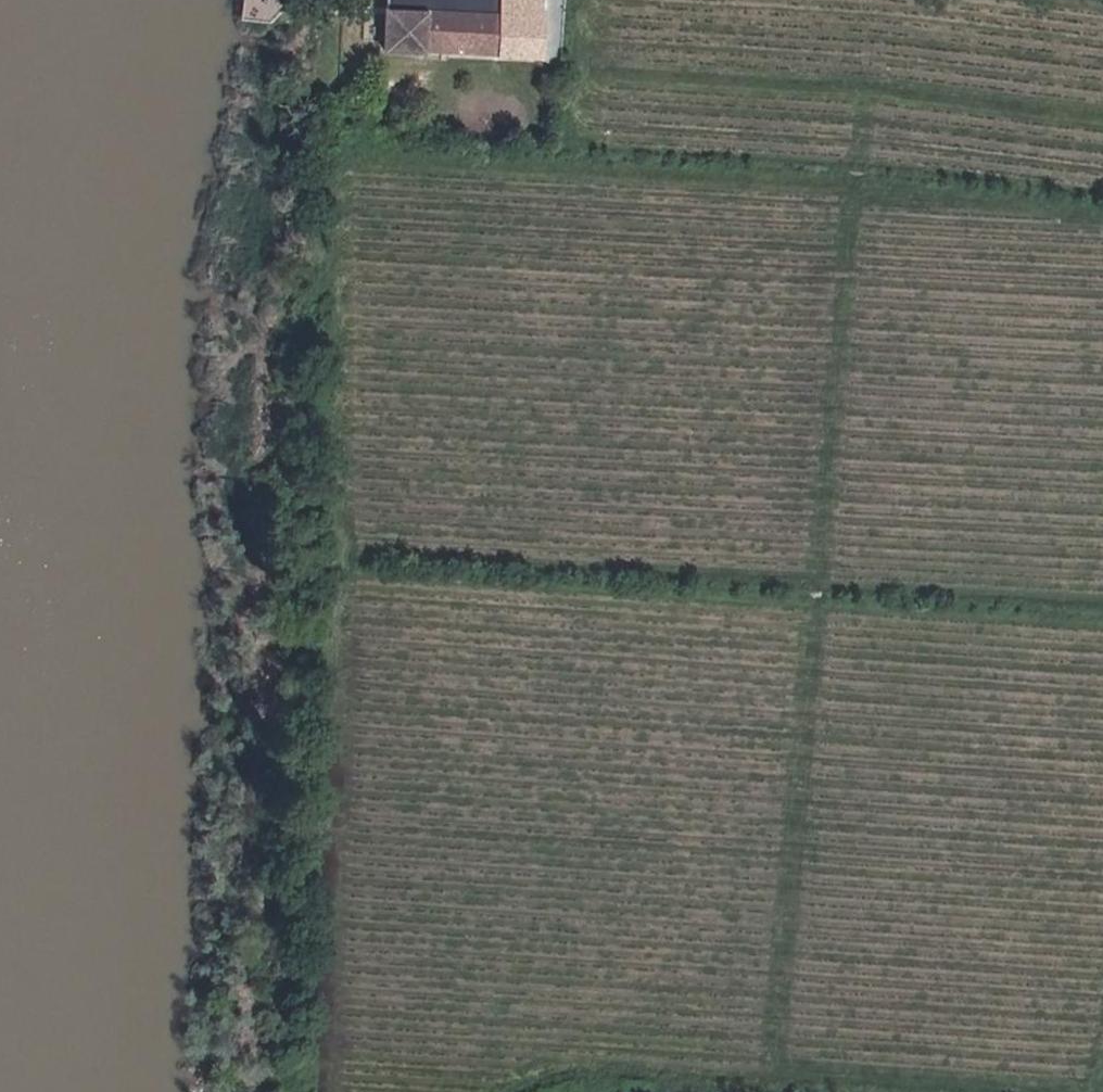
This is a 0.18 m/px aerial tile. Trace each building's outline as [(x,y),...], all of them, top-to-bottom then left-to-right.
[(519,0),(390,0),(389,41),(503,43),(505,2),(519,3),(519,0)] [(539,0),(519,0),(519,3),(505,2),(503,43),(538,45),(539,0)]
